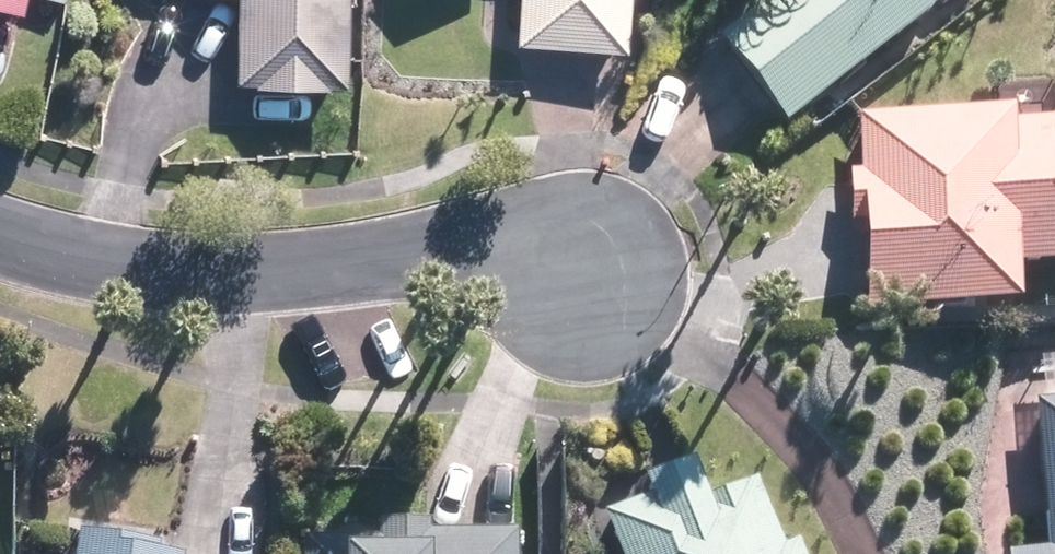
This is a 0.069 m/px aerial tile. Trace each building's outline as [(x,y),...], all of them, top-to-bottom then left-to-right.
[(28,16),(31,0),(0,0),(0,11),(28,16)] [(233,92),(347,96),(350,0),(237,0),(233,92)] [(519,50),(632,55),(634,0),(521,0),(519,50)] [(950,0),(778,0),(719,47),(786,131),(950,0)] [(857,116),(856,176),(840,175),(839,229),(863,230),(862,314),(1012,316),(1013,267),(1054,267),(1054,119),(857,116)] [(1036,396),(1043,547),(1014,548),(1015,553),(1054,553),(1054,395),(1036,396)] [(807,545),(786,553),(754,474),(705,494),(689,456),(596,494),(621,553),(811,553),(807,545)] [(296,523),(294,553),(522,553),(523,537),(296,523)] [(68,534),(66,553),(194,553),(195,549),(68,534)]
